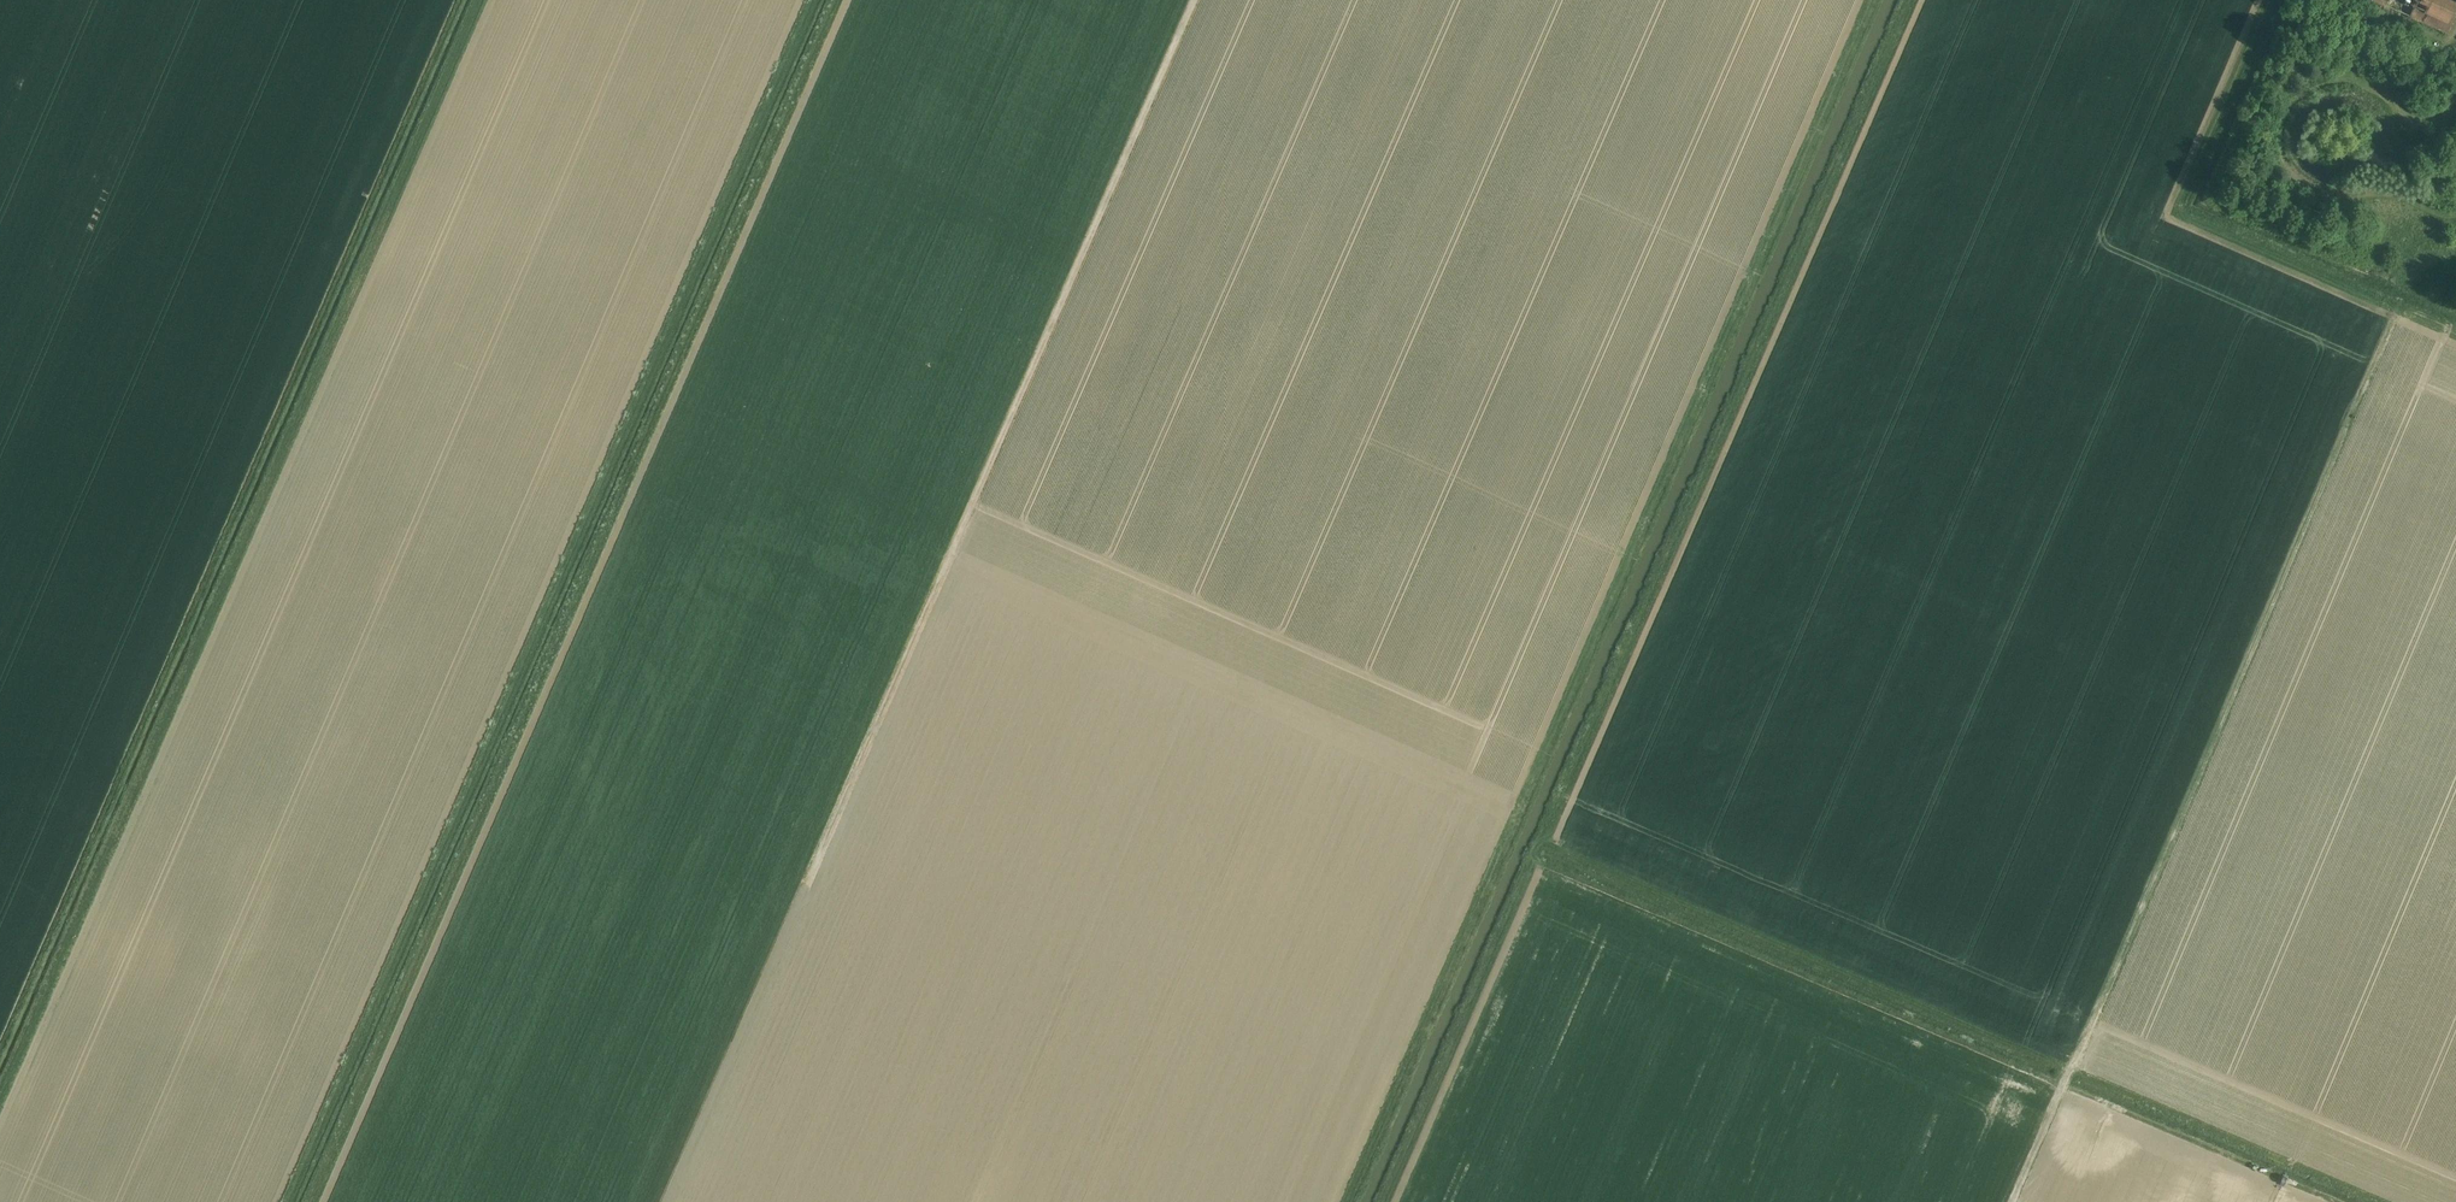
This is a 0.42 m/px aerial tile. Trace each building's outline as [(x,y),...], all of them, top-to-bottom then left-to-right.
[(2373,1),(2448,34),(2455,16),(2455,0),(2374,0),(2373,1)]
